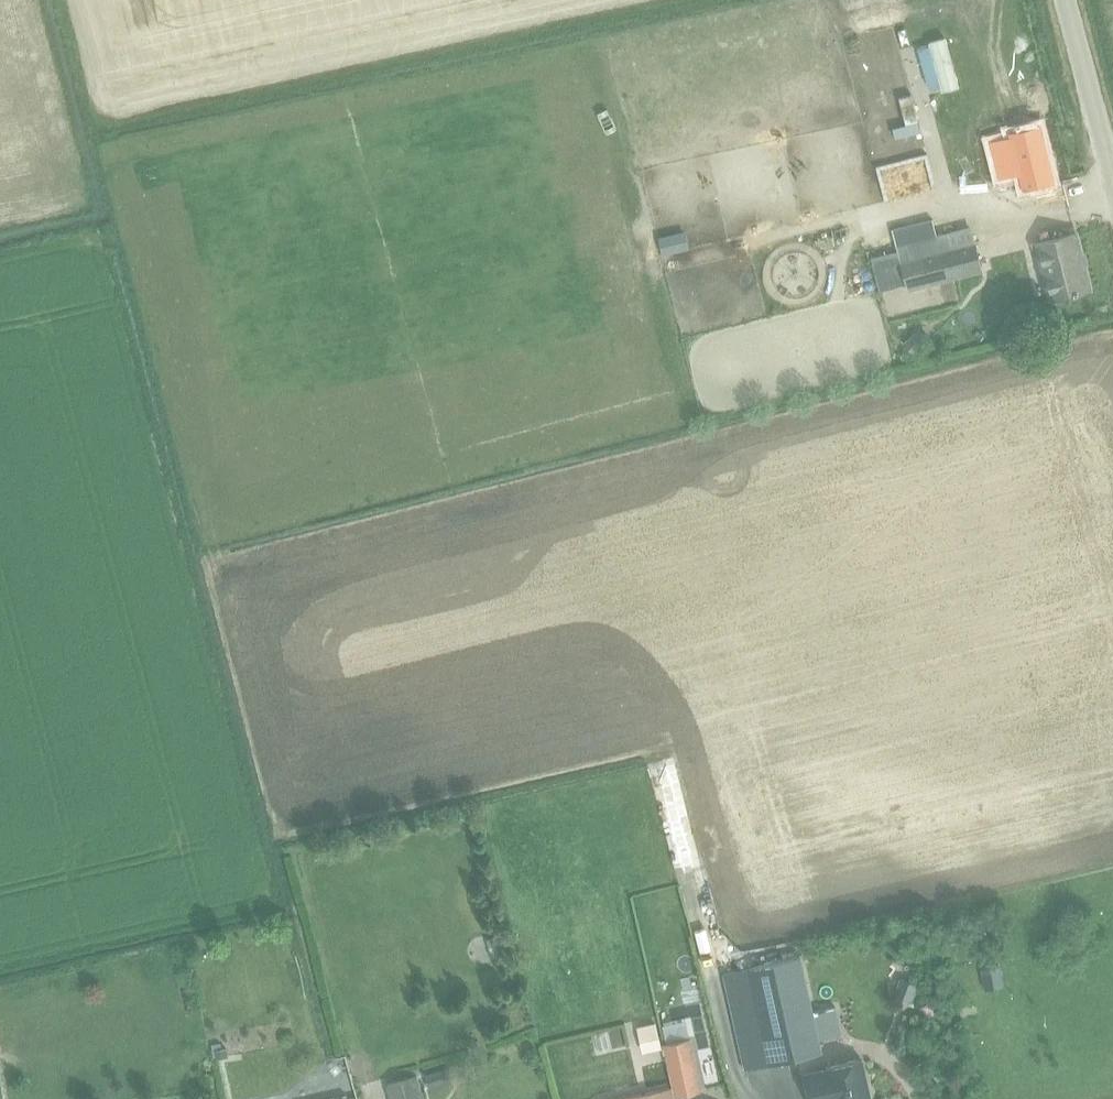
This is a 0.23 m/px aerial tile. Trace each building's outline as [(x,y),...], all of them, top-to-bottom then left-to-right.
[(974,221),(994,222),(995,212),(975,211),(974,221)] [(898,254),(873,261),(881,291),(906,284),(907,288),(981,268),(971,229),(935,238),(931,223),(892,233),(898,254)] [(1050,298),(1068,294),(1089,289),(1075,233),(1036,243),(1050,298)] [(916,355),(931,339),(919,328),(904,344),(916,355)] [(738,972),(725,975),(747,1069),(821,1051),(799,958),(781,962),(778,950),(736,960),(738,972)] [(1000,966),(981,970),(986,989),(1004,985),(1000,966)] [(901,978),(894,994),(911,1001),(917,985),(901,978)] [(656,1023),(636,1028),(639,1041),(659,1037),(656,1023)] [(690,1039),(662,1045),(672,1087),(674,1097),(702,1091),(690,1039)] [(220,1044),(211,1045),(213,1057),(215,1056),(216,1058),(227,1057),(226,1047),(221,1048),(220,1044)] [(861,1059),(826,1066),(826,1069),(804,1074),(809,1098),(870,1098),(861,1059)] [(454,1083),(450,1068),(425,1075),(429,1090),(454,1083)] [(418,1078),(388,1086),(392,1098),(423,1098),(418,1078)] [(620,1098),(674,1098),(674,1097),(672,1087),(626,1098),(620,1098)]
